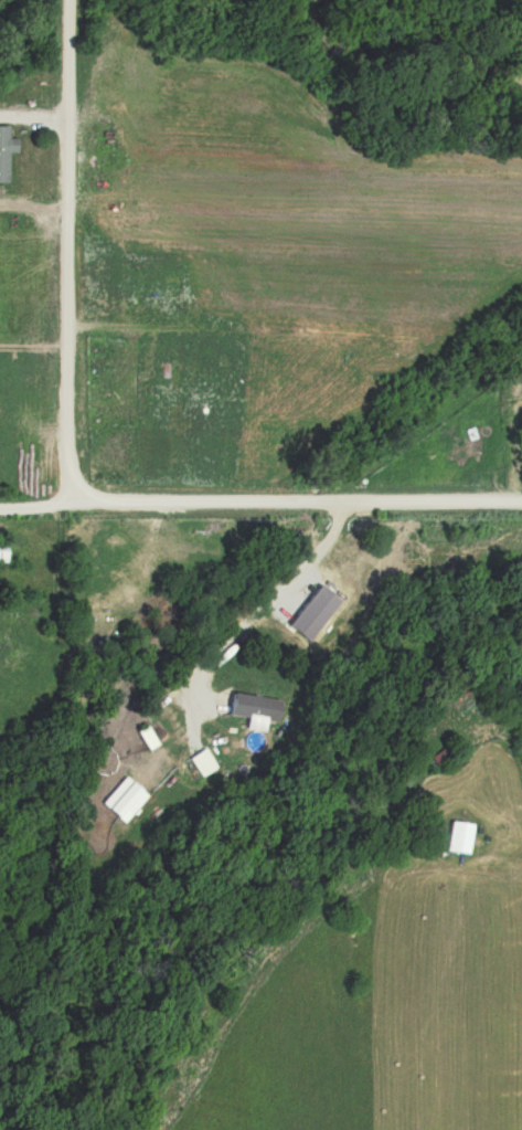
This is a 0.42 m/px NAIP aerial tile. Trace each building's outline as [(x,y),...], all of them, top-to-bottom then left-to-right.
[(8,181),(8,150),(16,150),(16,137),(7,137),(7,123),(0,123),(0,181),(8,181)] [(271,720),(273,699),(225,693),(222,714),(271,720)] [(155,745),(143,725),(134,730),(146,750),(155,745)] [(431,764),(451,754),(447,744),(426,755),(431,764)] [(189,783),(212,767),(199,747),(175,764),(189,783)] [(445,851),(466,853),(470,818),(449,816),(445,851)]
